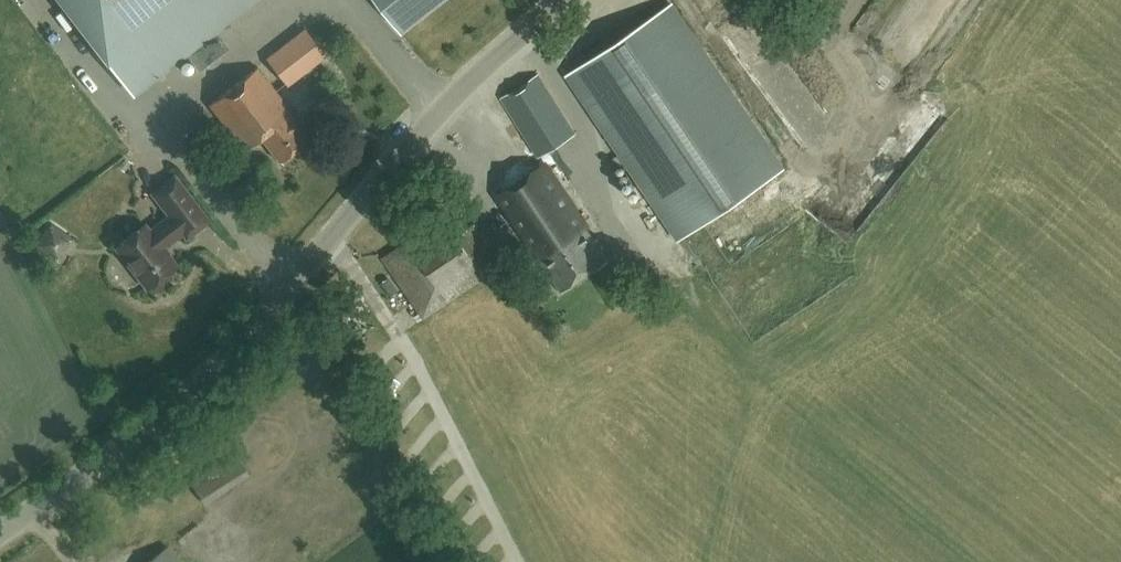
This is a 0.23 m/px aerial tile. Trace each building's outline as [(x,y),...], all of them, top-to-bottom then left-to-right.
[(225,47),(211,27),(222,19),(223,20),(248,0),(62,0),(106,58),(107,57),(109,60),(111,62),(114,65),(117,67),(120,68),(123,70),(133,72),(136,73),(140,73),(143,72),(146,72),(150,71),(153,70),(156,68),(159,67),(162,65),(178,52),(181,50),(185,56),(187,54),(197,67),(199,66),(199,67),(225,47)] [(438,0),(379,0),(401,29),(438,0)] [(929,5),(945,12),(950,0),(931,0),(929,5)] [(671,5),(568,75),(679,238),(782,168),(671,5)] [(304,30),(268,58),(288,83),(324,55),(304,30)] [(277,158),(306,136),(288,113),(291,111),(257,67),(209,105),(242,147),(258,134),(277,158)] [(538,155),(574,133),(538,76),(502,99),(538,155)] [(585,221),(577,211),(545,163),(497,196),(561,291),(608,260),(583,223),(585,221)] [(189,195),(173,175),(151,191),(167,212),(170,215),(149,231),(144,225),(116,246),(148,287),(175,266),(162,247),(182,231),(186,237),(208,220),(189,195)] [(768,230),(788,218),(767,185),(747,197),(768,230)] [(425,316),(505,260),(478,222),(459,235),(444,213),(383,257),(425,316)] [(47,224),(35,252),(77,269),(88,241),(47,224)] [(237,455),(192,485),(205,503),(249,474),(237,455)] [(167,546),(146,561),(179,561),(167,546)]
